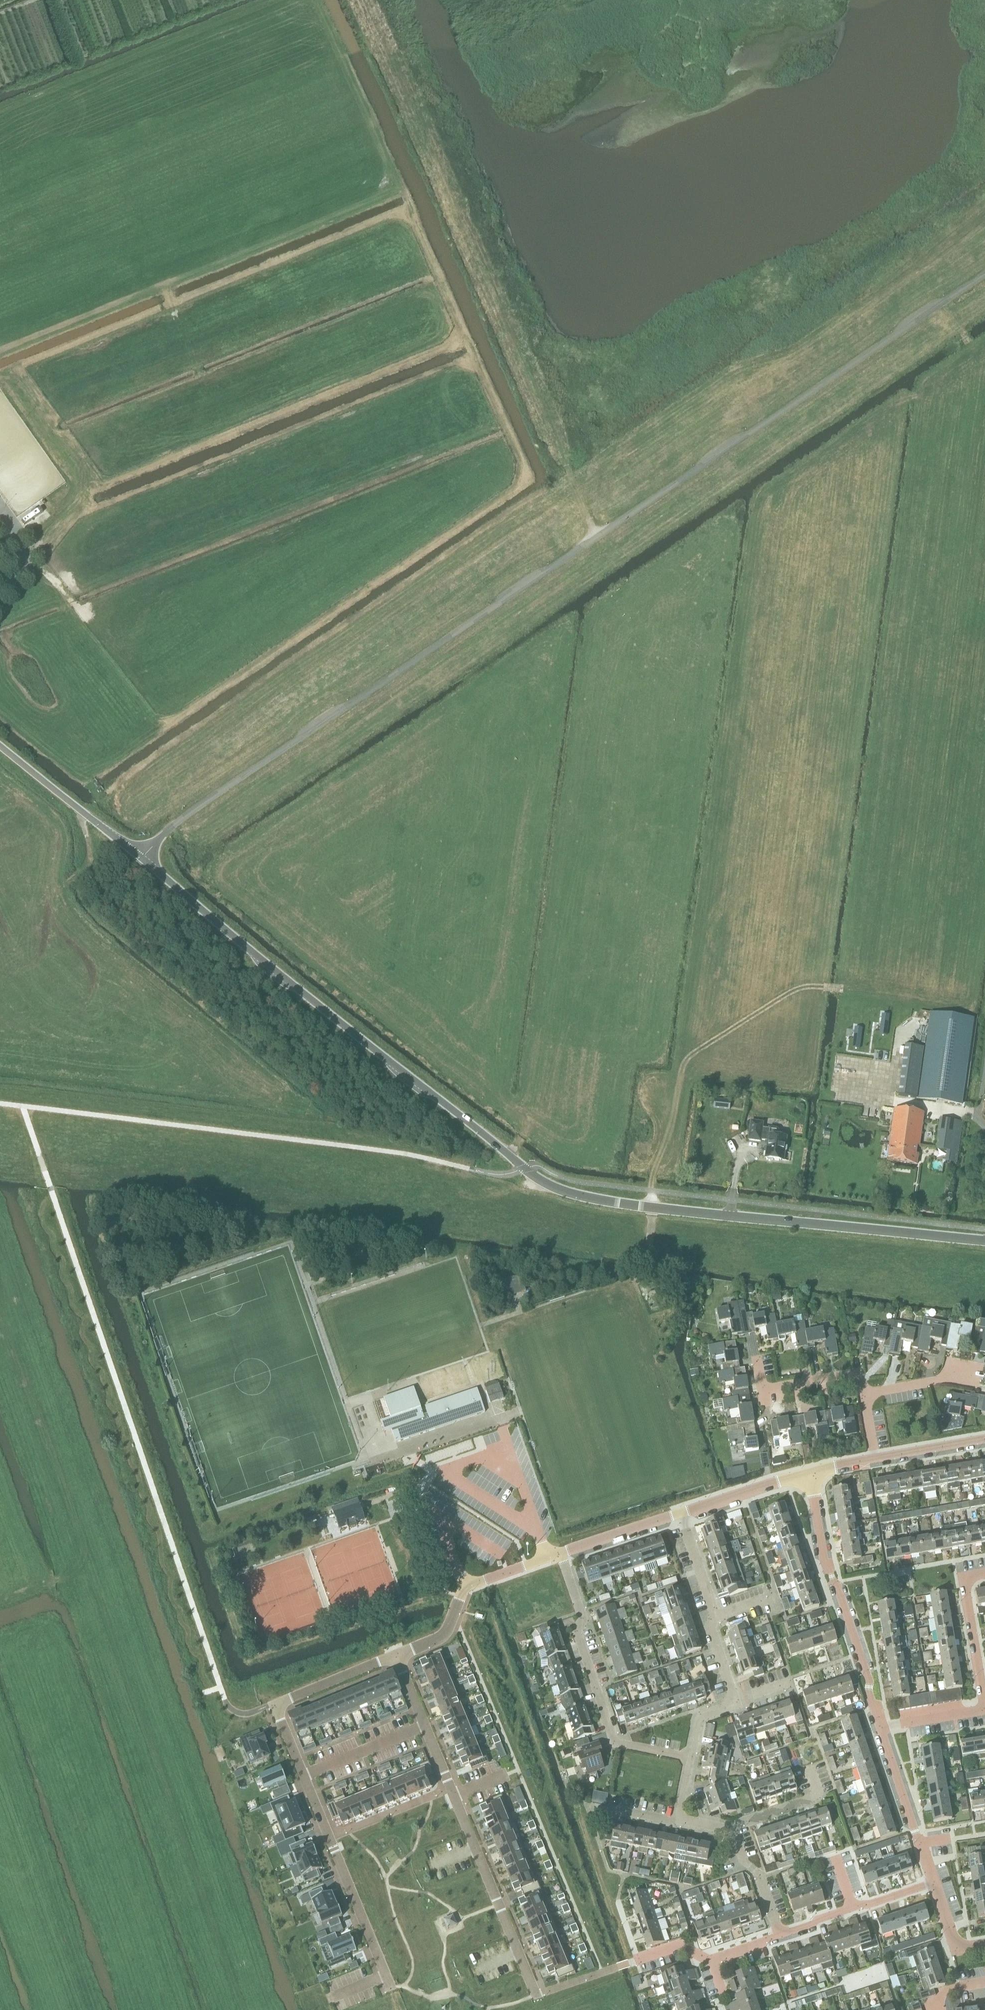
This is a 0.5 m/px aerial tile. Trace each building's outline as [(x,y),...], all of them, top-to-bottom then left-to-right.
[(962,1105),(974,1019),(931,1013),(919,1099),(962,1105)] [(917,1098),(924,1048),(906,1045),(899,1096),(917,1098)] [(715,1099),(714,1108),(729,1109),(730,1101),(715,1099)] [(919,1147),(924,1113),(893,1109),(887,1161),(917,1165),(918,1155),(916,1154),(917,1147),(919,1147)] [(947,1151),(946,1161),(957,1162),(963,1121),(940,1119),(936,1149),(947,1151)] [(747,1140),(760,1142),(760,1140),(767,1141),(764,1158),(782,1161),(783,1152),(787,1151),(787,1146),(784,1144),(785,1137),(776,1136),(777,1131),(775,1130),(768,1129),(768,1130),(761,1129),(762,1123),(750,1122),(747,1140)] [(650,1301),(658,1299),(655,1292),(648,1294),(650,1301)] [(741,1337),(750,1335),(746,1314),(744,1302),(728,1304),(729,1309),(716,1311),(719,1324),(730,1322),(733,1335),(740,1334),(741,1337)] [(752,1313),(746,1314),(750,1335),(757,1334),(756,1330),(766,1328),(768,1342),(775,1340),(776,1343),(780,1342),(776,1325),(774,1315),(765,1316),(765,1317),(765,1316),(765,1314),(753,1316),(752,1313)] [(919,1349),(918,1354),(922,1355),(922,1352),(929,1354),(932,1340),(941,1342),(940,1346),(947,1347),(950,1330),(951,1324),(925,1319),(923,1327),(922,1332),(919,1349)] [(974,1353),(984,1355),(984,1353),(984,1321),(981,1320),(979,1328),(976,1344),(974,1353)] [(804,1322),(795,1324),(794,1321),(776,1325),(780,1342),(786,1341),(785,1337),(795,1335),(797,1349),(805,1347),(805,1350),(809,1349),(806,1332),(804,1322)] [(891,1349),(889,1356),(893,1357),(892,1359),(895,1359),(895,1358),(900,1358),(903,1342),(913,1344),(912,1348),(919,1349),(922,1332),(923,1327),(896,1321),(894,1331),(894,1332),(891,1349)] [(979,1328),(961,1324),(960,1326),(951,1324),(950,1330),(947,1347),(946,1351),(950,1352),(950,1349),(957,1351),(960,1337),(970,1339),(969,1343),(976,1344),(979,1328)] [(894,1332),(894,1331),(893,1331),(876,1328),(876,1330),(866,1328),(861,1356),(865,1356),(865,1354),(872,1355),(875,1342),(885,1344),(884,1347),(891,1349),(894,1332)] [(806,1332),(809,1349),(815,1348),(814,1344),(824,1342),(827,1356),(834,1355),(834,1357),(839,1357),(833,1329),(824,1331),(824,1329),(806,1332)] [(739,1369),(738,1362),(735,1342),(708,1347),(710,1358),(724,1356),(725,1364),(722,1365),(723,1371),(723,1372),(739,1369)] [(733,1398),(749,1395),(744,1368),(739,1369),(723,1372),(723,1371),(718,1372),(720,1385),(733,1382),(735,1391),(732,1392),(733,1398)] [(499,1384),(486,1389),(491,1403),(504,1398),(499,1384)] [(390,1418),(381,1422),(385,1433),(395,1429),(396,1432),(392,1433),(396,1443),(429,1432),(428,1430),(434,1428),(435,1430),(485,1412),(477,1389),(421,1408),(415,1391),(414,1388),(383,1398),(390,1418)] [(949,1403),(947,1415),(944,1415),(943,1422),(941,1422),(942,1433),(961,1429),(964,1417),(960,1417),(962,1407),(976,1409),(978,1395),(974,1394),(973,1398),(953,1394),(951,1404),(949,1403)] [(733,1398),(722,1400),(724,1412),(738,1410),(739,1418),(736,1419),(726,1421),(727,1427),(737,1425),(753,1422),(749,1395),(733,1398)] [(976,1409),(982,1410),(981,1412),(984,1413),(984,1401),(984,1400),(984,1397),(978,1395),(976,1409)] [(827,1429),(834,1427),(833,1424),(842,1423),(844,1436),(856,1434),(852,1408),(824,1413),(827,1429)] [(829,1439),(827,1429),(824,1413),(797,1417),(800,1434),(800,1433),(807,1432),(806,1429),(815,1427),(817,1441),(829,1439)] [(802,1444),(800,1433),(800,1434),(797,1417),(770,1422),(772,1438),(779,1437),(779,1434),(787,1432),(790,1446),(802,1444)] [(758,1450),(753,1422),(737,1425),(738,1432),(728,1433),(730,1445),(744,1443),(745,1452),(758,1450)] [(980,1463),(968,1465),(971,1481),(972,1486),(983,1484),(983,1479),(980,1463)] [(959,1483),(971,1481),(968,1465),(956,1467),(959,1483)] [(944,1469),(947,1485),(955,1484),(955,1489),(960,1488),(959,1483),(956,1467),(944,1469)] [(936,1487),(947,1485),(944,1469),(933,1471),(936,1487)] [(933,1471),(921,1473),(923,1490),(924,1490),(924,1495),(936,1492),(935,1487),(936,1487),(933,1471)] [(912,1492),(923,1490),(921,1473),(909,1475),(912,1492)] [(900,1494),(912,1492),(909,1475),(897,1478),(900,1494)] [(888,1496),(900,1494),(897,1478),(885,1480),(888,1496)] [(876,1498),(888,1496),(885,1480),(873,1482),(876,1498)] [(866,1497),(873,1496),(870,1483),(864,1484),(866,1497)] [(833,1490),(835,1502),(851,1499),(849,1487),(833,1490)] [(851,1499),(835,1502),(837,1514),(853,1511),(852,1504),(851,1499)] [(360,1503),(333,1512),(338,1529),(365,1520),(360,1503)] [(773,1521),(788,1516),(784,1504),(766,1510),(767,1515),(770,1514),(773,1521)] [(839,1525),(855,1523),(855,1522),(853,1511),(837,1514),(839,1525)] [(776,1532),(792,1527),(788,1516),(773,1521),(776,1532)] [(705,1541),(722,1535),(720,1529),(726,1527),(723,1517),(705,1523),(707,1528),(704,1530),(705,1533),(702,1534),(705,1541)] [(839,1525),(841,1537),(857,1535),(856,1528),(862,1527),(861,1521),(855,1522),(855,1523),(839,1525)] [(960,1525),(954,1526),(955,1532),(958,1548),(970,1546),(967,1530),(966,1524),(960,1525)] [(954,1526),(943,1528),(944,1534),(947,1550),(958,1548),(955,1532),(954,1526)] [(780,1544),(796,1538),(792,1527),(776,1532),(780,1544)] [(967,1530),(970,1546),(982,1544),(980,1528),(967,1530)] [(944,1534),(932,1536),(935,1552),(947,1550),(944,1534)] [(710,1549),(726,1544),(722,1535),(705,1541),(707,1547),(709,1547),(710,1549)] [(841,1537),(843,1549),(859,1547),(865,1546),(864,1541),(859,1541),(857,1535),(841,1537)] [(932,1536),(920,1538),(923,1554),(935,1552),(932,1536)] [(648,1542),(655,1563),(670,1558),(666,1548),(664,1548),(661,1538),(648,1542)] [(782,1550),(778,1552),(779,1557),(799,1550),(796,1538),(780,1544),(782,1550)] [(920,1538),(908,1541),(911,1557),(923,1554),(920,1538)] [(908,1541),(896,1543),(899,1559),(911,1557),(908,1541)] [(648,1542),(638,1546),(644,1566),(655,1563),(648,1542)] [(709,1553),(712,1561),(735,1554),(731,1543),(726,1545),(726,1544),(710,1549),(711,1552),(709,1553)] [(896,1543),(884,1545),(887,1561),(899,1559),(896,1543)] [(638,1546),(627,1550),(633,1570),(644,1566),(638,1546)] [(867,1564),(866,1558),(861,1558),(859,1547),(843,1549),(845,1562),(853,1561),(854,1566),(867,1564)] [(627,1550),(616,1553),(623,1574),(633,1570),(627,1550)] [(799,1550),(779,1557),(781,1561),(786,1559),(788,1566),(803,1561),(799,1550)] [(616,1553),(605,1557),(612,1577),(623,1574),(616,1553)] [(716,1568),(717,1571),(738,1564),(735,1554),(712,1561),(714,1569),(716,1568)] [(592,1561),(599,1581),(612,1577),(605,1557),(592,1561)] [(587,1585),(599,1581),(592,1561),(582,1565),(583,1568),(585,1575),(583,1575),(587,1585)] [(790,1572),(785,1574),(787,1579),(807,1572),(803,1561),(788,1566),(790,1572)] [(716,1574),(719,1582),(736,1576),(741,1574),(738,1564),(717,1571),(718,1574),(716,1574)] [(583,1568),(576,1570),(579,1580),(584,1579),(583,1575),(585,1575),(583,1568)] [(789,1584),(794,1583),(796,1589),(811,1584),(807,1572),(787,1579),(789,1584)] [(736,1576),(719,1582),(721,1589),(723,1588),(724,1592),(728,1590),(730,1596),(747,1590),(741,1574),(736,1576)] [(675,1578),(662,1582),(664,1587),(677,1582),(675,1578)] [(781,1581),(775,1583),(777,1589),(783,1587),(781,1581)] [(796,1589),(800,1601),(815,1595),(811,1584),(796,1589)] [(666,1605),(684,1599),(680,1588),(663,1594),(666,1605)] [(984,1606),(984,1590),(976,1591),(978,1607),(978,1608),(979,1615),(984,1615),(982,1607),(984,1606)] [(946,1593),(931,1596),(933,1608),(948,1606),(946,1593)] [(815,1595),(800,1601),(804,1612),(819,1607),(815,1595)] [(670,1615),(687,1609),(684,1599),(666,1605),(670,1615)] [(880,1616),(896,1614),(894,1601),(878,1604),(880,1616)] [(614,1605),(596,1611),(600,1622),(626,1613),(624,1609),(617,1611),(614,1605)] [(948,1606),(933,1608),(935,1620),(950,1618),(948,1606)] [(673,1625),(691,1619),(687,1609),(670,1615),(673,1625)] [(916,1611),(917,1621),(919,1620),(918,1615),(925,1614),(924,1610),(917,1611),(916,1611)] [(814,1613),(817,1620),(823,1617),(821,1611),(814,1613)] [(626,1613),(600,1622),(600,1623),(603,1634),(622,1627),(620,1621),(628,1618),(626,1613)] [(882,1628),(898,1626),(896,1614),(880,1616),(882,1628)] [(950,1618),(935,1620),(937,1632),(952,1630),(950,1618)] [(677,1635),(694,1629),(691,1619),(673,1625),(677,1635)] [(788,1628),(794,1626),(792,1620),(786,1622),(788,1628)] [(731,1645),(733,1645),(733,1644),(749,1639),(745,1629),(747,1628),(745,1622),(731,1627),(733,1633),(730,1634),(731,1637),(728,1638),(731,1645)] [(558,1623),(536,1630),(537,1631),(540,1636),(544,1647),(562,1641),(559,1630),(560,1629),(558,1623)] [(766,1627),(762,1628),(764,1634),(768,1633),(772,1631),(770,1625),(766,1627)] [(884,1640),(900,1637),(898,1626),(882,1628),(884,1640)] [(622,1627),(603,1634),(604,1634),(607,1644),(634,1635),(632,1631),(624,1633),(622,1628),(622,1627)] [(820,1631),(825,1646),(837,1642),(832,1627),(820,1631)] [(677,1635),(672,1637),(676,1647),(680,1646),(698,1640),(694,1629),(677,1635)] [(952,1630),(937,1632),(939,1643),(954,1641),(952,1630)] [(809,1634),(814,1650),(825,1646),(820,1631),(809,1634)] [(802,1654),(814,1650),(809,1634),(797,1638),(802,1654)] [(611,1656),(630,1649),(628,1643),(635,1640),(634,1635),(607,1644),(611,1656)] [(733,1645),(737,1654),(752,1649),(752,1650),(758,1648),(754,1637),(749,1639),(733,1644),(733,1645)] [(886,1652),(902,1649),(900,1637),(884,1640),(886,1652)] [(791,1657),(802,1654),(797,1638),(786,1642),(791,1657)] [(676,1647),(674,1648),(678,1659),(692,1655),(692,1653),(702,1650),(698,1640),(680,1646),(676,1647)] [(549,1667),(571,1659),(568,1652),(566,1652),(562,1641),(544,1647),(548,1659),(548,1667),(549,1667)] [(954,1641),(939,1643),(941,1655),(956,1653),(954,1641)] [(427,1659),(420,1662),(427,1677),(450,1667),(443,1649),(425,1656),(427,1659)] [(630,1649),(611,1656),(615,1667),(641,1658),(640,1653),(632,1656),(630,1649)] [(756,1660),(753,1650),(752,1650),(752,1649),(737,1654),(740,1664),(740,1665),(756,1660)] [(888,1663),(904,1661),(902,1649),(886,1652),(888,1663)] [(956,1653),(941,1655),(943,1667),(958,1664),(956,1653)] [(641,1658),(615,1667),(619,1678),(637,1672),(635,1665),(643,1662),(641,1658)] [(571,1659),(549,1667),(553,1674),(557,1685),(575,1679),(572,1668),(573,1667),(571,1659)] [(740,1665),(740,1664),(738,1665),(741,1673),(743,1672),(744,1675),(753,1672),(755,1678),(764,1675),(762,1668),(759,1669),(756,1660),(740,1665)] [(888,1663),(890,1675),(906,1673),(904,1661),(888,1663)] [(958,1664),(943,1667),(945,1679),(961,1677),(958,1664)] [(450,1667),(427,1677),(431,1687),(454,1677),(450,1667)] [(393,1673),(380,1678),(382,1681),(389,1699),(391,1703),(404,1698),(393,1673)] [(906,1673),(890,1675),(892,1687),(908,1684),(908,1685),(913,1684),(912,1679),(907,1679),(906,1673)] [(691,1684),(696,1702),(707,1699),(705,1694),(711,1692),(705,1674),(704,1674),(691,1684)] [(454,1677),(431,1687),(435,1697),(455,1688),(458,1687),(454,1677)] [(961,1677),(945,1679),(947,1690),(947,1691),(948,1690),(954,1689),(960,1688),(962,1688),(961,1677)] [(842,1697),(844,1697),(854,1693),(849,1678),(837,1682),(842,1697)] [(561,1705),(583,1697),(581,1689),(579,1690),(575,1679),(557,1685),(561,1697),(561,1705)] [(382,1681),(372,1685),(379,1703),(389,1699),(382,1681)] [(831,1701),(842,1697),(837,1682),(826,1685),(831,1701)] [(687,1706),(696,1702),(691,1684),(681,1688),(687,1706)] [(908,1684),(892,1687),(894,1700),(897,1699),(903,1698),(909,1697),(910,1697),(910,1696),(908,1685),(908,1684)] [(372,1685),(362,1689),(370,1707),(379,1703),(372,1685)] [(814,1689),(821,1709),(825,1707),(824,1703),(831,1701),(826,1685),(814,1689)] [(455,1688),(435,1697),(439,1707),(459,1698),(455,1688)] [(677,1709),(687,1706),(681,1688),(671,1691),(677,1709)] [(960,1688),(954,1689),(956,1701),(962,1700),(960,1688)] [(362,1689),(352,1693),(360,1711),(370,1707),(362,1689)] [(808,1709),(815,1706),(816,1710),(821,1709),(814,1689),(803,1693),(808,1709)] [(954,1689),(948,1690),(950,1702),(956,1701),(954,1689)] [(947,1690),(942,1691),(944,1703),(950,1702),(948,1690),(947,1691),(947,1690)] [(667,1712),(677,1709),(671,1691),(661,1695),(667,1712)] [(942,1691),(935,1692),(938,1705),(944,1703),(942,1691)] [(352,1693),(342,1697),(350,1715),(360,1711),(352,1693)] [(927,1694),(921,1695),(923,1707),(929,1706),(927,1694)] [(657,1716),(667,1712),(661,1695),(651,1698),(657,1716)] [(921,1695),(915,1696),(917,1708),(923,1707),(921,1695)] [(342,1697),(332,1701),(340,1720),(350,1715),(342,1697)] [(570,1723),(588,1717),(584,1706),(586,1705),(583,1697),(561,1705),(566,1711),(570,1723)] [(909,1697),(903,1698),(904,1710),(911,1709),(909,1697)] [(459,1698),(439,1707),(443,1716),(463,1708),(466,1707),(466,1705),(462,1707),(459,1698)] [(647,1719),(657,1716),(651,1698),(641,1701),(647,1719)] [(332,1701),(322,1705),(330,1724),(340,1720),(332,1701)] [(637,1722),(647,1719),(641,1701),(631,1705),(637,1722)] [(779,1706),(785,1721),(795,1718),(796,1724),(803,1721),(797,1703),(791,1705),(790,1702),(779,1706)] [(322,1705),(313,1709),(320,1728),(330,1724),(322,1705)] [(637,1722),(631,1705),(614,1705),(613,1705),(620,1724),(625,1722),(627,1726),(637,1722)] [(769,1709),(776,1730),(786,1726),(784,1721),(785,1721),(779,1706),(769,1709)] [(463,1708),(443,1716),(447,1726),(471,1717),(466,1707),(463,1708)] [(313,1709),(303,1713),(310,1732),(320,1728),(313,1709)] [(759,1713),(766,1733),(776,1730),(769,1709),(759,1713)] [(301,1710),(289,1715),(300,1741),(312,1736),(310,1732),(303,1713),(301,1710)] [(756,1737),(766,1733),(759,1713),(749,1716),(756,1737)] [(733,1725),(738,1739),(739,1742),(746,1740),(756,1737),(749,1716),(738,1720),(739,1723),(733,1725)] [(845,1734),(860,1728),(856,1716),(841,1722),(845,1734)] [(471,1717),(447,1726),(451,1736),(471,1728),(475,1727),(471,1717)] [(588,1717),(570,1723),(574,1734),(574,1740),(574,1741),(596,1733),(593,1726),(592,1727),(588,1717)] [(708,1725),(706,1737),(713,1738),(715,1726),(708,1725)] [(471,1728),(451,1736),(455,1746),(475,1738),(471,1728)] [(860,1729),(845,1734),(849,1745),(864,1740),(860,1729)] [(256,1732),(240,1739),(242,1744),(248,1742),(257,1762),(272,1756),(266,1744),(268,1743),(264,1735),(258,1738),(256,1732)] [(475,1738),(455,1746),(459,1756),(479,1748),(481,1748),(477,1738),(475,1738)] [(973,1740),(975,1756),(976,1760),(984,1759),(984,1738),(973,1740)] [(826,1740),(820,1742),(822,1748),(829,1746),(826,1740)] [(864,1740),(849,1745),(849,1746),(850,1748),(853,1757),(868,1752),(867,1748),(865,1741),(864,1740)] [(963,1758),(975,1756),(973,1740),(960,1743),(963,1758)] [(596,1771),(604,1768),(600,1757),(603,1756),(599,1743),(583,1748),(584,1752),(578,1754),(584,1770),(586,1769),(588,1774),(589,1775),(597,1772),(596,1771)] [(707,1747),(705,1758),(725,1762),(729,1763),(730,1756),(732,1745),(719,1743),(718,1749),(707,1747)] [(924,1762),(942,1758),(939,1746),(921,1749),(924,1762)] [(479,1748),(459,1756),(464,1767),(470,1765),(472,1770),(490,1763),(487,1756),(483,1758),(479,1748)] [(868,1752),(853,1757),(853,1758),(857,1769),(872,1764),(868,1752)] [(406,1757),(400,1759),(402,1765),(408,1762),(406,1757)] [(713,1771),(712,1779),(726,1779),(727,1773),(723,1772),(725,1762),(705,1758),(703,1769),(713,1771)] [(926,1775),(944,1772),(942,1758),(924,1762),(926,1775)] [(755,1765),(754,1765),(755,1769),(761,1767),(759,1759),(753,1761),(755,1765)] [(421,1770),(413,1773),(421,1794),(434,1788),(429,1776),(434,1774),(429,1762),(419,1766),(421,1770)] [(835,1763),(829,1765),(831,1771),(837,1769),(835,1763)] [(390,1764),(384,1766),(386,1772),(392,1769),(390,1764)] [(872,1764),(857,1769),(861,1780),(876,1775),(872,1764)] [(384,1766),(378,1768),(380,1774),(386,1772),(384,1766)] [(281,1767),(259,1776),(265,1790),(278,1785),(279,1789),(272,1792),(276,1800),(291,1793),(290,1793),(287,1788),(288,1787),(286,1782),(287,1781),(281,1767)] [(790,1769),(780,1772),(786,1793),(789,1792),(791,1792),(797,1790),(792,1774),(790,1769)] [(776,1779),(771,1781),(776,1797),(783,1795),(783,1794),(786,1793),(780,1772),(775,1774),(776,1779)] [(928,1787),(946,1783),(944,1772),(926,1775),(928,1787)] [(367,1773),(361,1775),(364,1781),(370,1778),(367,1773)] [(413,1773),(402,1778),(410,1798),(421,1794),(413,1773)] [(361,1775),(356,1778),(358,1783),(364,1781),(361,1775)] [(876,1775),(861,1780),(865,1792),(880,1787),(876,1775)] [(769,1776),(759,1779),(761,1784),(766,1800),(769,1798),(770,1799),(776,1797),(771,1781),(769,1776)] [(402,1778),(390,1783),(399,1803),(410,1798),(402,1778)] [(389,1779),(378,1784),(379,1785),(388,1807),(399,1803),(390,1783),(389,1779)] [(714,1788),(704,1791),(708,1802),(728,1795),(731,1793),(728,1784),(726,1779),(712,1779),(714,1788)] [(763,1801),(766,1800),(761,1784),(759,1779),(748,1783),(756,1804),(762,1802),(763,1801)] [(345,1782),(339,1784),(342,1790),(348,1787),(345,1782)] [(930,1798),(948,1795),(946,1783),(928,1787),(930,1798)] [(339,1784),(333,1787),(336,1792),(342,1790),(339,1784)] [(379,1785),(368,1790),(368,1792),(377,1812),(388,1807),(379,1785)] [(843,1787),(837,1789),(839,1795),(845,1793),(843,1787)] [(880,1787),(865,1792),(865,1793),(869,1804),(884,1799),(880,1788),(880,1787)] [(368,1792),(357,1796),(366,1817),(377,1812),(368,1792)] [(487,1806),(481,1808),(486,1821),(510,1812),(503,1795),(485,1802),(487,1806)] [(728,1795),(708,1802),(711,1812),(722,1809),(724,1815),(737,1811),(733,1800),(730,1802),(728,1795)] [(948,1795),(930,1798),(932,1810),(950,1807),(948,1795)] [(972,1812),(984,1810),(982,1795),(969,1797),(972,1812)] [(357,1796),(346,1801),(354,1821),(366,1817),(357,1796)] [(288,1797),(261,1808),(264,1815),(273,1811),(278,1823),(300,1814),(295,1802),(291,1804),(288,1797)] [(884,1799),(869,1804),(873,1815),(888,1810),(884,1799)] [(334,1802),(327,1805),(333,1821),(340,1818),(343,1826),(354,1821),(346,1801),(336,1805),(334,1802)] [(950,1807),(932,1810),(934,1822),(952,1819),(950,1807)] [(816,1813),(821,1828),(832,1825),(827,1809),(816,1813)] [(850,1810),(844,1812),(846,1818),(853,1816),(850,1810)] [(877,1827),(892,1822),(888,1810),(873,1815),(877,1827)] [(510,1812),(486,1821),(490,1831),(510,1823),(514,1822),(510,1812)] [(823,1833),(821,1828),(816,1813),(806,1816),(811,1832),(813,1837),(823,1833)] [(283,1835),(274,1839),(276,1845),(303,1834),(301,1828),(305,1826),(300,1814),(278,1823),(283,1835)] [(796,1820),(802,1839),(803,1840),(813,1837),(811,1832),(806,1816),(796,1820)] [(792,1843),(802,1839),(796,1820),(786,1823),(792,1843)] [(892,1822),(877,1827),(881,1839),(896,1834),(892,1822)] [(510,1823),(490,1831),(494,1841),(514,1833),(510,1823)] [(775,1827),(782,1846),(792,1843),(786,1823),(775,1827)] [(624,1828),(615,1826),(614,1829),(608,1828),(606,1841),(612,1842),(610,1848),(621,1850),(626,1828),(624,1827),(624,1828)] [(772,1849),(782,1846),(775,1827),(766,1830),(772,1849)] [(626,1828),(621,1850),(626,1851),(627,1845),(633,1847),(636,1830),(628,1829),(628,1828),(626,1828)] [(852,1836),(858,1834),(856,1828),(850,1830),(852,1836)] [(643,1854),(647,1832),(645,1831),(645,1832),(636,1830),(633,1847),(639,1848),(638,1853),(643,1854)] [(761,1853),(772,1849),(766,1830),(755,1834),(761,1853)] [(654,1851),(658,1835),(649,1833),(650,1832),(647,1832),(643,1854),(647,1855),(648,1850),(654,1851)] [(514,1833),(494,1841),(499,1851),(518,1843),(514,1833)] [(858,1834),(852,1836),(854,1842),(860,1840),(858,1834)] [(664,1859),(668,1836),(666,1835),(666,1836),(658,1835),(654,1851),(660,1852),(659,1858),(664,1859)] [(664,1859),(662,1866),(667,1867),(668,1859),(669,1854),(676,1855),(679,1839),(671,1837),(668,1836),(664,1859)] [(890,1841),(891,1846),(900,1844),(898,1838),(890,1841)] [(676,1855),(674,1861),(680,1862),(685,1863),(690,1840),(687,1840),(687,1841),(679,1839),(676,1855)] [(292,1853),(288,1854),(294,1867),(297,1865),(318,1856),(313,1844),(308,1846),(306,1840),(289,1847),(292,1853)] [(690,1840),(685,1863),(689,1864),(696,1865),(697,1860),(700,1843),(692,1842),(692,1841),(690,1840)] [(880,1850),(891,1846),(890,1841),(878,1845),(880,1850)] [(518,1843),(499,1851),(503,1861),(526,1852),(522,1842),(518,1843)] [(697,1860),(696,1865),(702,1866),(712,1868),(715,1852),(710,1851),(711,1845),(709,1844),(709,1845),(700,1843),(697,1860)] [(868,1854),(880,1850),(878,1845),(866,1849),(868,1854)] [(856,1859),(868,1854),(866,1849),(854,1853),(856,1859)] [(969,1858),(971,1871),(984,1868),(984,1849),(977,1850),(978,1857),(969,1858)] [(526,1852),(503,1861),(507,1871),(530,1862),(526,1852)] [(318,1856),(297,1865),(302,1876),(305,1883),(320,1877),(317,1870),(323,1868),(318,1856)] [(896,1860),(901,1874),(913,1870),(908,1856),(896,1860)] [(896,1860),(884,1864),(889,1878),(901,1874),(896,1860)] [(530,1862),(507,1871),(511,1881),(534,1872),(530,1862)] [(776,1864),(764,1868),(766,1874),(772,1873),(778,1870),(776,1864)] [(877,1882),(889,1878),(884,1864),(872,1868),(877,1882)] [(866,1886),(877,1882),(872,1868),(861,1872),(866,1886)] [(973,1883),(984,1881),(984,1868),(971,1871),(973,1883)] [(796,1874),(794,1869),(787,1871),(789,1877),(796,1874)] [(672,1871),(670,1882),(678,1883),(681,1873),(672,1871)] [(534,1872),(511,1881),(516,1893),(521,1891),(524,1895),(541,1888),(534,1872)] [(735,1877),(737,1883),(739,1890),(747,1887),(743,1874),(735,1877)] [(975,1895),(984,1893),(984,1881),(973,1883),(975,1895)] [(794,1913),(804,1910),(807,1909),(808,1914),(810,1915),(812,1914),(813,1912),(811,1907),(830,1901),(826,1887),(820,1889),(820,1887),(788,1897),(794,1913)] [(322,1888),(310,1894),(318,1913),(338,1905),(333,1893),(325,1896),(322,1888)] [(525,1899),(519,1901),(525,1914),(548,1904),(541,1888),(524,1895),(525,1899)] [(647,1890),(629,1896),(633,1906),(633,1907),(650,1901),(650,1900),(647,1890)] [(681,1895),(683,1901),(696,1897),(694,1891),(681,1895)] [(977,1907),(984,1905),(984,1893),(975,1895),(977,1907)] [(650,1901),(633,1907),(636,1917),(637,1917),(654,1911),(650,1901)] [(735,1910),(740,1927),(751,1924),(745,1907),(746,1907),(744,1901),(733,1904),(735,1910)] [(756,1903),(746,1907),(745,1907),(751,1924),(762,1920),(756,1903)] [(548,1904),(525,1914),(529,1924),(552,1914),(548,1904)] [(338,1905),(318,1913),(322,1924),(328,1922),(331,1928),(341,1924),(339,1917),(342,1916),(338,1905)] [(977,1907),(979,1919),(984,1918),(984,1905),(977,1907)] [(912,1910),(917,1924),(929,1920),(924,1906),(912,1910)] [(730,1931),(740,1927),(735,1910),(725,1914),(730,1931)] [(912,1910),(901,1914),(906,1928),(907,1931),(912,1930),(911,1926),(917,1924),(912,1910)] [(654,1911),(637,1917),(640,1927),(657,1921),(654,1911)] [(683,1912),(677,1914),(679,1920),(685,1918),(683,1912)] [(704,1921),(710,1938),(720,1934),(715,1917),(713,1912),(702,1916),(704,1921)] [(552,1914),(529,1924),(533,1934),(556,1924),(552,1914)] [(720,1934),(730,1931),(725,1914),(715,1917),(720,1934)] [(894,1932),(906,1928),(901,1914),(889,1918),(894,1932)] [(453,1915),(443,1920),(448,1930),(458,1925),(453,1915)] [(882,1936),(894,1932),(889,1918),(878,1922),(882,1936)] [(857,1919),(852,1920),(860,1946),(862,1952),(879,1947),(875,1936),(869,1938),(865,1925),(859,1927),(857,1919)] [(850,1950),(860,1946),(852,1920),(847,1922),(850,1930),(844,1932),(850,1950)] [(657,1921),(640,1927),(644,1938),(661,1932),(657,1921)] [(699,1941),(710,1938),(704,1921),(694,1924),(699,1941)] [(556,1924),(533,1934),(537,1944),(560,1934),(556,1924)] [(850,1950),(844,1932),(839,1934),(836,1925),(831,1927),(840,1953),(850,1950)] [(830,1956),(840,1953),(831,1927),(827,1928),(830,1936),(824,1939),(826,1944),(830,1956)] [(661,1932),(644,1938),(647,1948),(664,1942),(661,1932)] [(336,1934),(319,1940),(322,1947),(328,1944),(334,1960),(356,1951),(349,1935),(338,1940),(336,1934)] [(560,1934),(537,1944),(541,1954),(564,1944),(560,1934)] [(922,1938),(923,1943),(936,1939),(934,1934),(922,1938)] [(814,1939),(813,1939),(822,1966),(823,1971),(834,1967),(832,1962),(830,1956),(826,1944),(821,1946),(818,1938),(814,1939)] [(912,1947),(923,1943),(922,1938),(911,1942),(912,1947)] [(812,1949),(806,1951),(812,1969),(822,1966),(813,1939),(809,1941),(812,1949)] [(893,1948),(890,1949),(892,1954),(901,1951),(899,1945),(898,1941),(892,1944),(893,1948)] [(899,1945),(901,1951),(912,1947),(911,1942),(899,1945)] [(564,1944),(541,1954),(545,1964),(569,1954),(564,1944)] [(793,1946),(801,1973),(802,1972),(812,1969),(806,1951),(800,1952),(797,1945),(793,1946)] [(785,1957),(791,1976),(801,1973),(793,1946),(788,1948),(791,1956),(785,1957)] [(920,1948),(906,1952),(908,1959),(913,1957),(917,1969),(922,1967),(937,1962),(933,1950),(922,1954),(920,1948)] [(777,1951),(772,1953),(773,1956),(781,1979),(791,1976),(785,1957),(779,1959),(777,1951)] [(569,1955),(545,1964),(550,1977),(556,1974),(559,1979),(576,1972),(569,1955)] [(922,1967),(917,1969),(921,1981),(941,1974),(937,1962),(922,1967)] [(678,1963),(660,1969),(660,1970),(665,1985),(666,1985),(698,1974),(696,1969),(685,1973),(683,1968),(680,1969),(678,1964),(678,1963)] [(740,1984),(757,1979),(754,1968),(736,1974),(740,1984)] [(330,1979),(327,1974),(318,1978),(320,1983),(330,1979)] [(665,1985),(662,1986),(666,1996),(667,1996),(672,1994),(690,1988),(688,1983),(699,1979),(698,1974),(666,1985),(665,1985)] [(925,1992),(920,1994),(922,2001),(936,1996),(934,1990),(945,1986),(941,1974),(921,1981),(925,1992)] [(753,1991),(754,1992),(761,1989),(757,1979),(740,1984),(743,1994),(743,1995),(753,1991)] [(672,1994),(667,1996),(670,2006),(675,2004),(705,1995),(703,1990),(691,1994),(690,1988),(672,1994)] [(754,1992),(753,1991),(743,1995),(743,1994),(736,1997),(738,2002),(729,2006),(730,2009),(732,2009),(757,2002),(754,1992)] [(675,2004),(677,2009),(693,2009),(697,2009),(696,2009),(695,2003),(706,1999),(705,1995),(675,2004)] [(757,2002),(732,2009),(760,2009),(757,2002)]
